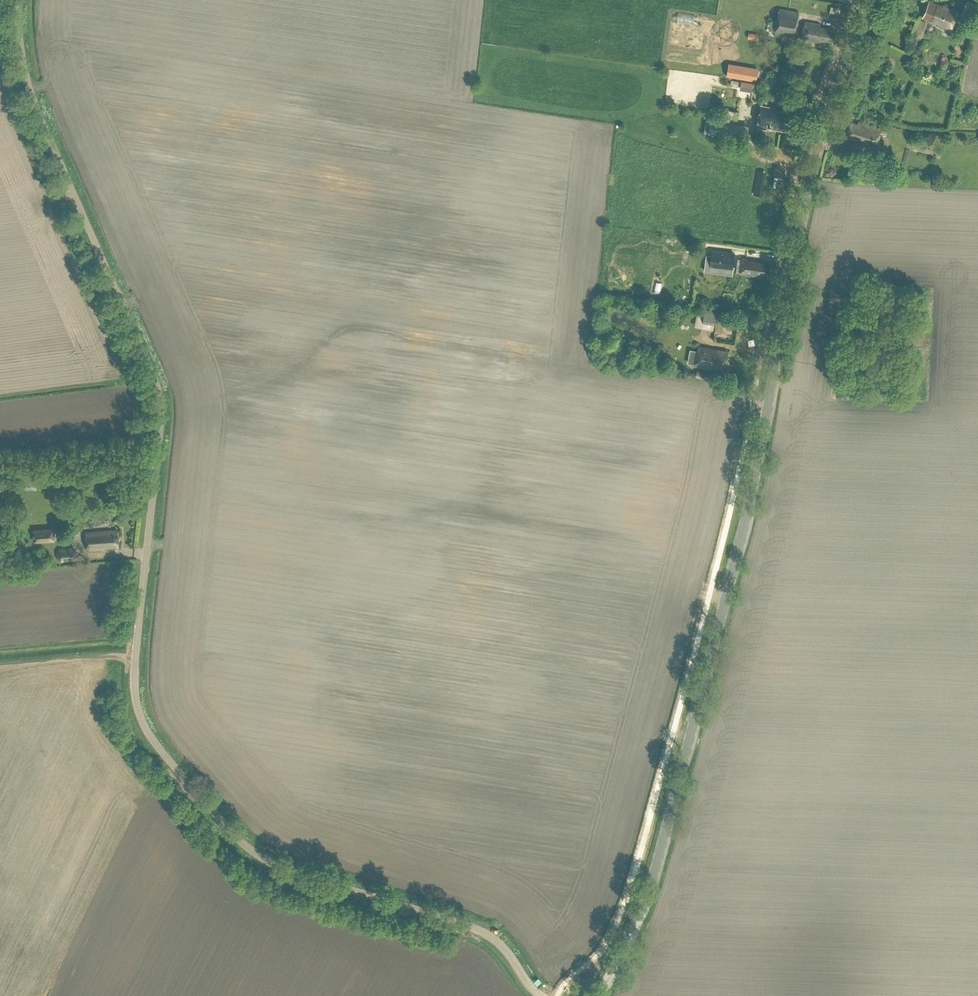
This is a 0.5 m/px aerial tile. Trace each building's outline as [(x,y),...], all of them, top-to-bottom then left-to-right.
[(957,10),(933,0),(928,0),(921,18),(929,21),(930,19),(936,22),(936,23),(950,29),(957,10)] [(976,3),(968,0),(967,0),(962,12),(971,15),(976,3)] [(795,37),(799,12),(779,8),(777,20),(771,19),(770,31),(775,31),(775,33),(795,37)] [(831,45),(834,29),(816,25),(816,23),(805,21),(802,39),(831,45)] [(920,25),(916,37),(923,39),(928,27),(920,25)] [(758,68),(728,63),(726,76),(756,81),(758,68)] [(752,92),(754,83),(742,81),(740,90),(752,92)] [(786,130),(790,112),(775,109),(776,107),(761,105),(757,126),(766,128),(766,126),(786,130)] [(749,125),(736,123),(738,110),(726,108),(723,121),(711,118),(708,133),(747,140),(749,125)] [(881,128),(858,121),(857,124),(850,121),(845,135),(862,140),(861,143),(875,147),(881,128)] [(734,258),(735,254),(712,251),(711,255),(707,255),(706,263),(721,265),(720,271),(732,273),(733,269),(734,258)] [(764,277),(765,263),(748,261),(748,258),(743,257),(741,274),(764,277)] [(715,324),(717,310),(705,308),(703,323),(715,324)] [(696,316),(696,333),(714,333),(714,327),(702,326),(702,316),(696,316)] [(710,351),(710,349),(699,347),(698,351),(690,349),(688,363),(696,364),(695,367),(708,369),(708,368),(725,371),(728,352),(718,350),(717,352),(710,351)] [(712,380),(713,373),(697,370),(696,377),(712,380)] [(34,542),(56,541),(55,527),(33,529),(34,542)] [(118,548),(118,544),(116,530),(85,532),(86,551),(118,548)] [(61,562),(75,561),(77,557),(76,550),(73,547),(60,548),(57,552),(58,558),(61,562)]
